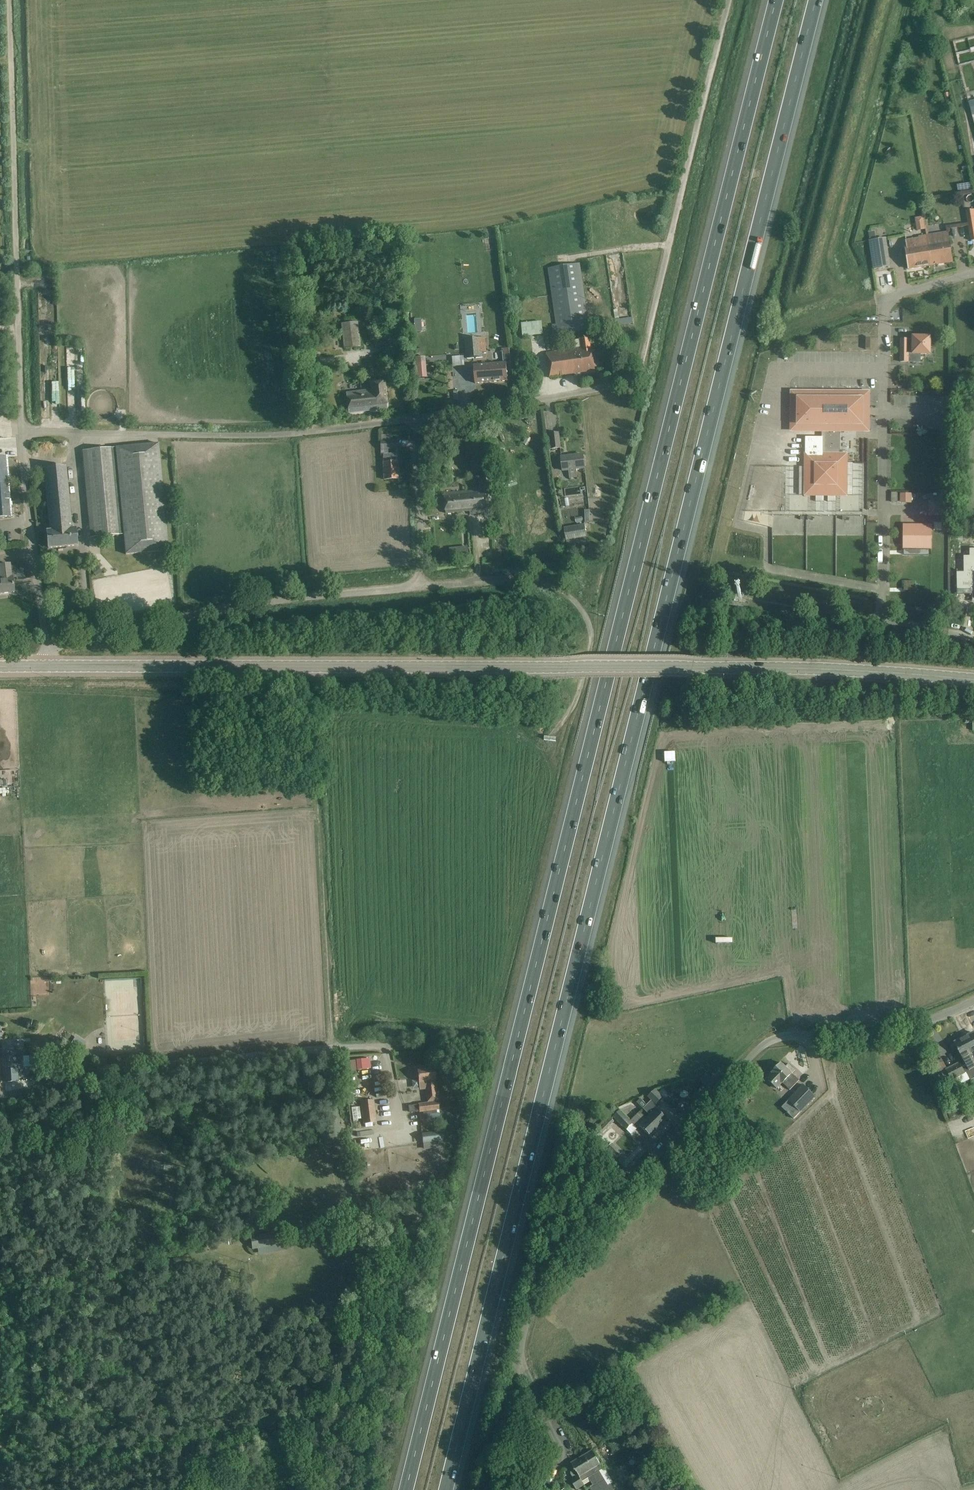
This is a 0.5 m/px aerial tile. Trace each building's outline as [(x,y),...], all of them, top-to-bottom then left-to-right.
[(970,183),(957,186),(958,192),(971,190),(970,183)] [(923,217),(916,218),(918,230),(925,229),(923,217)] [(927,236),(931,266),(953,262),(952,252),(949,233),(927,236)] [(931,266),(927,236),(919,237),(919,239),(906,241),(907,248),(905,248),(907,259),(908,269),(931,266)] [(889,267),(886,238),(870,240),(874,268),(889,267)] [(579,264),(549,268),(558,334),(589,330),(579,264)] [(360,339),(358,322),(341,324),(343,341),(360,339)] [(404,344),(401,334),(374,344),(377,352),(381,351),(382,352),(404,344)] [(595,371),(590,337),(580,339),(581,348),(546,353),(550,377),(595,371)] [(909,340),(901,340),(901,362),(908,362),(908,354),(930,354),(930,337),(913,337),(913,340),(909,340)] [(480,358),(480,357),(483,356),(482,352),(486,352),(485,338),(465,340),(467,359),(480,358)] [(510,348),(502,349),(503,363),(506,363),(506,364),(511,364),(510,348)] [(465,356),(453,356),(453,367),(465,366),(465,356)] [(506,364),(506,363),(503,363),(474,366),(475,384),(508,381),(506,364)] [(417,370),(417,378),(427,377),(426,370),(417,370)] [(387,409),(384,384),(369,386),(370,390),(346,393),(348,413),(387,409)] [(863,393),(793,393),(792,430),(822,430),(822,454),(806,454),(805,495),(847,496),(847,454),(838,454),(838,430),(862,430),(863,393)] [(560,448),(558,433),(550,434),(545,435),(548,450),(560,448)] [(396,440),(391,441),(391,435),(381,436),(381,441),(380,441),(381,450),(396,449),(396,440)] [(159,444),(158,444),(83,451),(90,529),(97,528),(98,537),(119,535),(119,534),(124,534),(126,554),(169,550),(159,444)] [(507,466),(503,449),(494,451),(498,468),(507,466)] [(397,454),(382,455),(383,480),(388,480),(398,479),(397,454)] [(585,468),(583,455),(561,457),(563,471),(569,470),(570,479),(578,478),(577,469),(585,468)] [(7,457),(0,457),(0,517),(11,516),(7,457)] [(50,531),(72,529),(66,466),(45,468),(50,531)] [(488,513),(486,491),(463,493),(463,492),(444,494),(446,513),(470,511),(470,515),(488,513)] [(900,494),(900,503),(912,503),(912,494),(900,494)] [(930,502),(930,515),(930,523),(946,523),(946,516),(946,503),(930,502)] [(588,544),(585,525),(564,528),(568,547),(588,544)] [(914,525),(914,550),(942,550),(942,526),(914,525)] [(72,529),(50,531),(47,531),(48,548),(77,546),(75,528),(72,529)] [(847,549),(847,557),(855,557),(855,549),(847,549)] [(958,595),(959,595),(959,590),(971,590),(971,595),(972,595),(972,593),(973,593),(973,549),(965,549),(965,550),(971,550),(971,556),(965,556),(965,571),(959,571),(959,569),(958,569),(958,595)] [(0,579),(0,594),(13,592),(13,593),(14,593),(12,578),(11,578),(10,564),(0,565),(0,576),(0,579)] [(96,567),(92,570),(96,576),(100,573),(96,567)] [(973,1056),(973,1033),(965,1038),(973,1056)] [(965,1038),(955,1043),(959,1052),(965,1063),(961,1065),(959,1062),(945,1070),(946,1070),(941,1073),(948,1085),(953,1083),(952,1081),(967,1073),(971,1080),(973,1078),(973,1056),(965,1038)] [(22,1042),(2,1043),(5,1082),(18,1082),(17,1069),(23,1069),(23,1055),(22,1042)] [(350,1058),(346,1064),(351,1068),(356,1062),(350,1058)] [(370,1058),(356,1060),(357,1070),(371,1069),(370,1058)] [(798,1080),(792,1074),(796,1070),(789,1064),(785,1068),(781,1063),(771,1073),(772,1073),(766,1078),(777,1089),(782,1083),(789,1090),(798,1080)] [(418,1077),(419,1082),(425,1081),(426,1089),(425,1089),(427,1102),(418,1104),(419,1112),(423,1112),(424,1116),(426,1115),(435,1114),(435,1111),(439,1110),(436,1088),(435,1080),(434,1068),(426,1069),(425,1065),(415,1066),(416,1077),(418,1077)] [(823,1089),(829,1089),(826,1065),(820,1066),(823,1089)] [(935,1071),(931,1074),(934,1081),(939,1079),(935,1071)] [(816,1097),(803,1085),(788,1101),(801,1113),(816,1097)] [(647,1105),(640,1098),(636,1102),(650,1115),(653,1119),(651,1122),(650,1123),(657,1130),(668,1119),(657,1109),(659,1107),(657,1104),(663,1098),(655,1090),(649,1096),(652,1100),(647,1105)] [(948,1093),(941,1096),(944,1103),(950,1101),(948,1093)] [(362,1101),(364,1123),(373,1122),(370,1100),(362,1101)] [(947,1111),(950,1118),(959,1115),(956,1108),(947,1111)] [(650,1123),(653,1119),(650,1115),(647,1118),(640,1112),(630,1121),(620,1111),(614,1117),(626,1130),(632,1124),(637,1129),(640,1126),(650,1137),(657,1130),(650,1123)] [(614,1121),(609,1116),(597,1128),(599,1130),(596,1134),(599,1137),(614,1121)] [(435,1142),(434,1132),(422,1133),(423,1143),(435,1142)] [(622,1154),(612,1143),(607,1148),(617,1158),(622,1154)] [(275,1245),(273,1233),(255,1236),(257,1248),(275,1245)] [(582,1457),(593,1475),(597,1483),(602,1489),(614,1489),(611,1484),(608,1486),(599,1471),(604,1469),(593,1451),(582,1457)] [(583,1481),(593,1475),(582,1457),(571,1463),(575,1470),(574,1470),(575,1471),(576,1471),(578,1475),(571,1479),(577,1489),(585,1485),(583,1481)]
